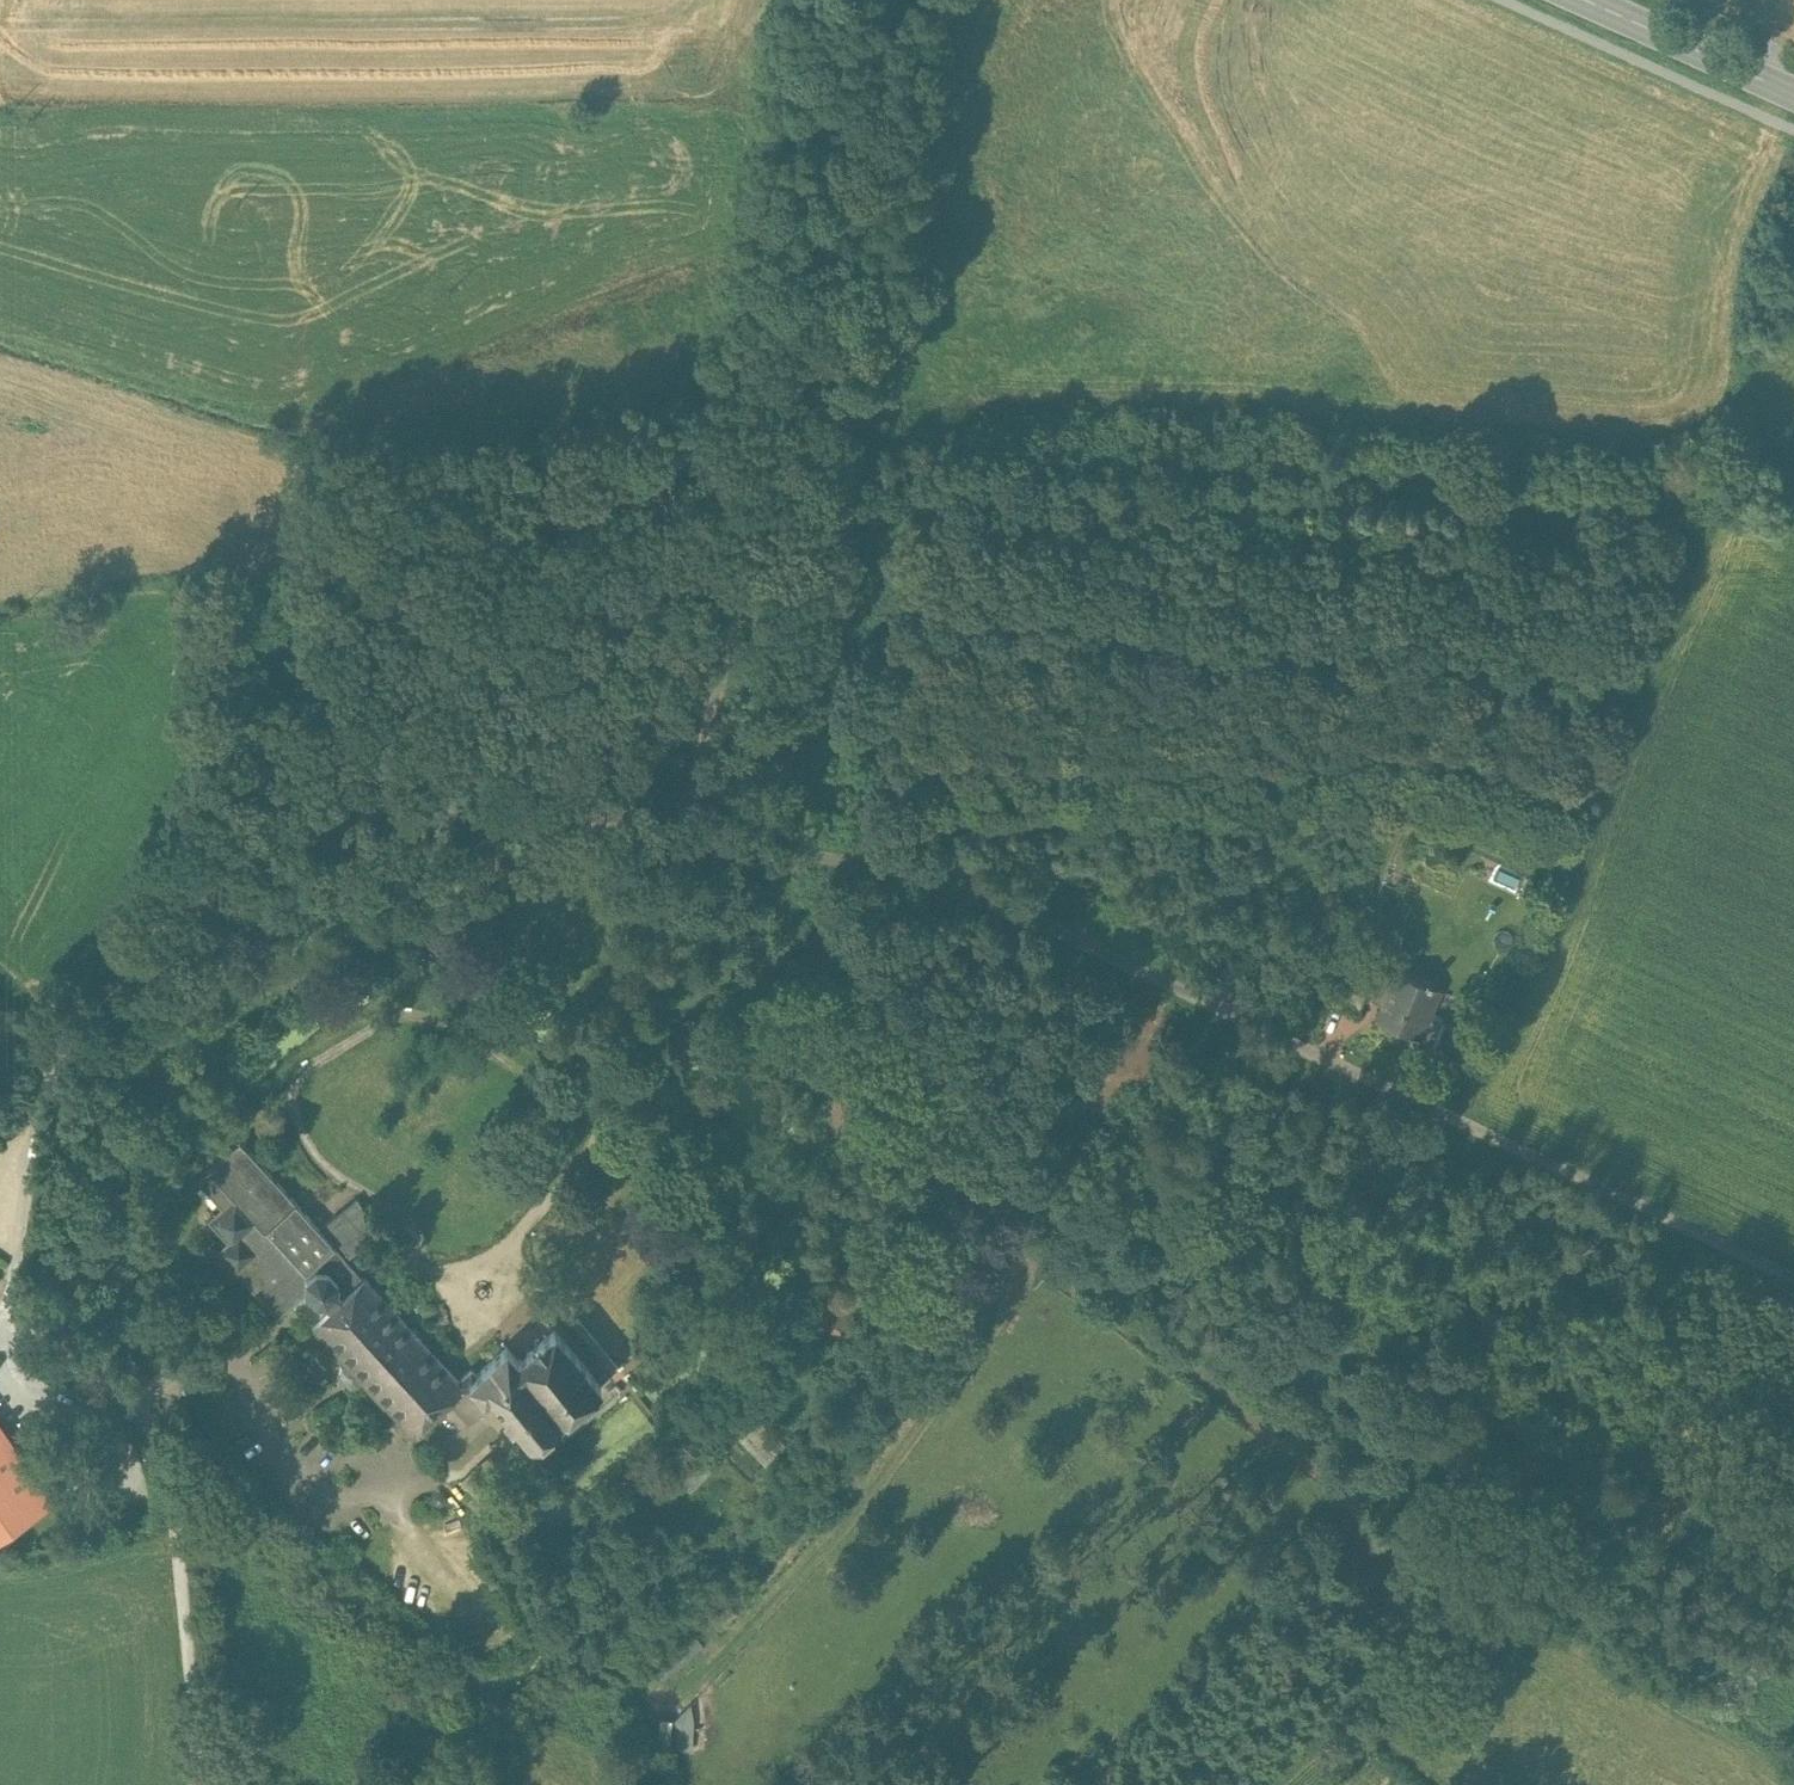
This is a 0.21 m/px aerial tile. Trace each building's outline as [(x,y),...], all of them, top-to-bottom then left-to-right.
[(1435,988),(1389,969),(1382,985),(1389,988),(1376,1019),(1409,1033),(1408,1039),(1408,1045),(1413,1049),(1417,1051),(1423,1052),(1429,1048),(1432,1042),(1443,1017),(1426,1010),(1435,988)] [(1367,987),(1342,977),(1331,1004),(1356,1014),(1367,987)] [(312,1325),(313,1324),(312,1323),(332,1306),(362,1278),(321,1228),(240,1140),(200,1177),(227,1206),(213,1219),(233,1240),(222,1250),(281,1314),(293,1304),(312,1325)] [(358,1199),(321,1228),(347,1257),(382,1230),(358,1199)] [(458,1378),(365,1276),(362,1278),(332,1306),(312,1323),(313,1324),(351,1365),(362,1377),(411,1432),(449,1397),(464,1384),(458,1378)] [(607,1387),(554,1328),(521,1357),(508,1342),(475,1371),(471,1367),(458,1378),(464,1384),(449,1397),(470,1420),(495,1396),(507,1408),(503,1412),(511,1421),(515,1417),(535,1439),(536,1438),(548,1452),(622,1387),(615,1379),(607,1387)] [(362,1377),(351,1365),(342,1366),(339,1375),(350,1387),(359,1386),(362,1377)] [(739,1403),(725,1418),(774,1464),(788,1449),(739,1403)] [(0,1429),(0,1533),(49,1500),(0,1429)] [(490,1454),(462,1479),(487,1507),(502,1494),(494,1485),(507,1473),(490,1454)]
